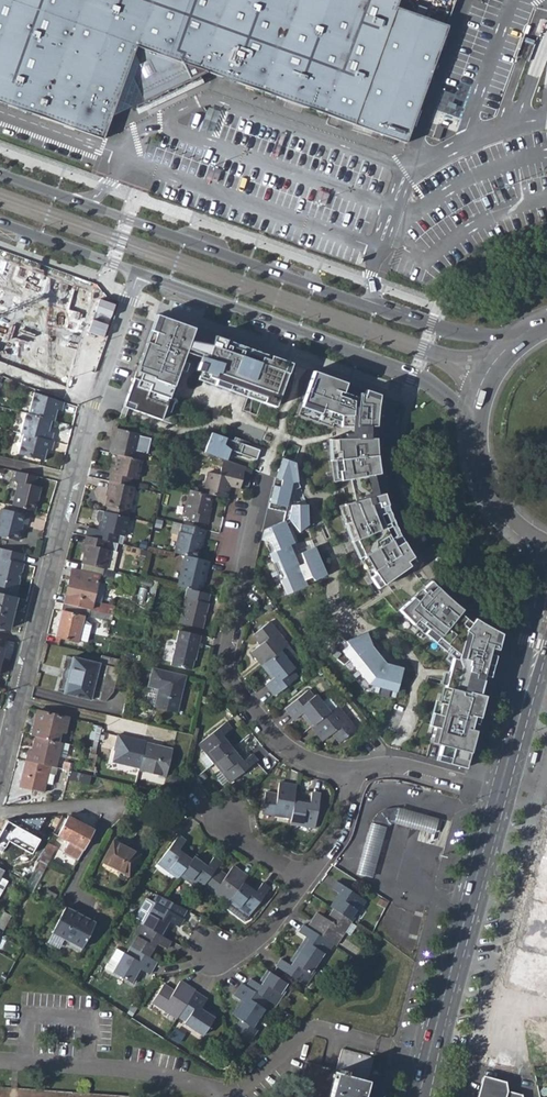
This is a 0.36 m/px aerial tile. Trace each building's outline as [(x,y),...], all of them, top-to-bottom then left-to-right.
[(3,105),(14,108),(41,118),(55,123),(70,129),(103,140),(111,116),(145,100),(154,96),(163,92),(171,88),(206,71),(237,83),(354,125),(407,144),(449,27),(409,12),(413,2),(408,0),(0,0),(0,103),(3,105)] [(210,107),(203,127),(212,130),(219,110),(210,107)] [(437,127),(433,138),(438,141),(443,129),(437,127)] [(276,405),(292,363),(215,336),(212,344),(190,340),(195,328),(157,314),(124,405),(162,419),(186,350),(201,356),(199,362),(200,362),(197,370),(203,372),(201,378),(276,405)] [(380,586),(417,561),(400,535),(388,505),(384,491),(377,493),(374,475),(380,473),(377,454),(376,425),(379,395),(314,372),(299,414),(333,426),(334,422),(341,424),(341,426),(352,426),(352,432),(345,432),(345,438),(330,438),(331,460),(334,482),(367,476),(370,492),(363,494),(363,497),(344,503),(344,504),(339,505),(352,540),(386,526),(392,539),(360,556),(380,586)] [(32,389),(26,412),(51,418),(53,419),(56,409),(61,409),(63,401),(32,389)] [(23,411),(18,432),(20,433),(50,441),(52,433),(47,432),(51,418),(26,412),(23,411)] [(212,429),(204,451),(228,460),(231,451),(256,460),(261,446),(212,429)] [(133,459),(139,435),(136,435),(117,430),(113,445),(110,444),(108,452),(116,454),(133,459)] [(50,450),(52,441),(50,441),(20,433),(15,453),(41,460),(44,449),(50,450)] [(136,479),(141,461),(133,459),(116,454),(112,472),(110,471),(107,481),(129,486),(131,477),(136,479)] [(297,462),(283,457),(275,477),(269,508),(286,511),(294,482),(300,481),(297,462)] [(207,473),(202,493),(212,496),(226,499),(229,486),(240,490),(244,473),(221,467),(219,476),(207,473)] [(17,481),(12,505),(33,510),(39,487),(33,485),(35,476),(15,472),(14,480),(17,481)] [(128,511),(133,487),(129,486),(107,481),(105,490),(108,490),(104,505),(107,506),(105,511),(126,516),(128,511)] [(206,517),(212,496),(202,493),(189,490),(183,511),(187,512),(186,521),(207,526),(209,517),(206,517)] [(292,504),(289,518),(300,531),(309,524),(309,504),(292,504)] [(104,511),(100,529),(89,526),(87,535),(95,538),(107,541),(116,543),(118,534),(124,536),(128,517),(126,516),(105,511),(104,511)] [(16,543),(21,525),(24,526),(27,518),(0,512),(0,539),(16,543)] [(296,541),(286,519),(264,528),(262,539),(271,541),(273,544),(275,549),(273,551),(270,553),(287,593),(308,585),(308,583),(328,574),(316,546),(302,552),(306,561),(300,564),(291,543),(296,541)] [(180,525),(174,552),(184,555),(196,558),(201,539),(204,539),(206,531),(180,525)] [(85,545),(81,563),(105,569),(110,550),(114,551),(116,543),(107,541),(95,538),(87,535),(85,535),(83,544),(85,545)] [(13,596),(18,578),(15,577),(16,571),(19,572),(22,562),(19,562),(21,553),(0,548),(0,593),(13,596)] [(105,569),(112,570),(116,552),(114,551),(110,550),(105,569)] [(184,555),(176,585),(187,588),(200,591),(205,569),(207,569),(209,561),(196,558),(184,555)] [(71,568),(63,603),(112,614),(114,607),(92,601),(98,575),(71,568)] [(431,742),(441,745),(438,759),(466,767),(502,633),(475,617),(465,629),(466,631),(460,653),(440,636),(462,608),(432,580),(400,608),(414,623),(454,657),(450,673),(444,672),(441,683),(444,684),(440,700),(436,700),(430,725),(436,727),(431,742)] [(186,599),(179,624),(202,629),(208,604),(207,604),(210,594),(200,591),(187,588),(185,599),(186,599)] [(15,597),(13,596),(0,593),(0,627),(7,629),(15,597)] [(110,621),(112,614),(63,603),(54,637),(77,642),(77,640),(85,642),(89,624),(83,617),(84,615),(110,621)] [(251,650),(262,664),(286,644),(268,622),(252,634),(260,643),(251,650)] [(197,652),(201,635),(179,630),(170,665),(191,669),(195,652),(197,652)] [(342,650),(368,682),(398,692),(404,667),(388,662),(375,646),(368,631),(347,640),(350,644),(342,650)] [(296,657),(286,644),(262,664),(272,677),(265,683),(274,695),(296,677),(291,670),(293,668),(292,666),(296,662),(296,657)] [(112,691),(120,660),(101,655),(98,663),(71,657),(63,693),(103,702),(112,691)] [(161,670),(151,667),(146,686),(157,689),(159,689),(158,694),(156,693),(152,707),(176,713),(184,675),(161,670)] [(311,727),(329,713),(318,700),(314,695),(312,696),(306,690),(284,707),(294,719),(301,714),(311,727)] [(318,700),(329,713),(335,708),(327,697),(322,696),(318,700)] [(337,707),(335,708),(329,713),(311,727),(322,739),(331,733),(339,742),(354,729),(337,707)] [(64,731),(68,716),(37,709),(31,733),(34,733),(34,734),(61,741),(62,740),(58,738),(60,731),(64,731)] [(214,762),(231,748),(222,736),(231,728),(225,720),(199,742),(201,745),(203,745),(208,751),(200,758),(207,767),(214,762)] [(97,740),(100,726),(92,723),(88,738),(97,740)] [(144,741),(116,733),(112,748),(114,749),(111,760),(137,767),(144,742),(144,741)] [(55,767),(61,741),(34,734),(31,749),(27,749),(25,759),(49,765),(55,767)] [(171,749),(144,742),(137,767),(137,769),(163,776),(171,749)] [(241,761),(231,748),(214,762),(222,772),(223,771),(228,777),(226,779),(229,781),(256,760),(250,754),(241,761)] [(85,765),(92,767),(95,754),(93,753),(88,752),(85,765)] [(43,792),(45,783),(48,773),(49,765),(25,759),(18,786),(43,792)] [(89,784),(90,775),(68,770),(67,779),(89,784)] [(45,783),(52,785),(55,774),(48,773),(45,783)] [(261,812),(290,817),(293,801),(295,784),(278,782),(276,793),(265,792),(261,812)] [(308,803),(293,801),(290,817),(289,823),(302,825),(303,823),(310,824),(310,827),(314,827),(319,793),(311,791),(308,803)] [(376,812),(368,823),(385,829),(392,819),(398,803),(382,805),(376,812)] [(392,819),(429,831),(434,816),(398,803),(392,819)] [(63,851),(78,859),(94,829),(67,815),(56,835),(68,842),(63,851)] [(356,860),(372,866),(385,829),(368,823),(356,860)] [(177,877),(179,875),(193,856),(180,848),(185,841),(177,835),(157,862),(167,870),(169,868),(175,872),(173,875),(177,877)] [(112,840),(101,861),(128,875),(139,854),(112,840)] [(56,846),(47,841),(25,885),(33,889),(56,846)] [(522,944),(510,946),(501,981),(543,991),(543,998),(546,999),(546,841),(522,944)] [(195,854),(193,856),(179,875),(189,883),(192,881),(197,884),(195,887),(198,890),(203,884),(216,867),(221,861),(213,855),(207,862),(195,854)] [(225,874),(216,867),(203,884),(226,902),(229,899),(242,882),(247,875),(232,865),(225,874)] [(330,907),(333,909),(350,920),(357,909),(355,908),(358,903),(361,904),(365,899),(336,881),(331,888),(339,893),(330,907)] [(242,882),(229,899),(238,907),(240,905),(246,910),(245,911),(249,914),(269,887),(261,882),(255,891),(242,882)] [(133,919),(140,922),(160,934),(168,921),(177,926),(182,918),(152,901),(152,902),(145,898),(133,919)] [(223,906),(244,921),(249,914),(245,911),(246,910),(240,905),(238,907),(229,899),(226,902),(223,906)] [(65,907),(51,932),(63,938),(81,947),(94,922),(65,907)] [(315,912),(306,926),(333,943),(334,944),(344,929),(350,933),(356,924),(350,920),(333,909),(327,918),(315,912)] [(0,918),(0,932),(1,932),(10,914),(3,911),(0,918)] [(170,939),(160,934),(140,922),(138,926),(139,927),(135,935),(133,935),(127,944),(129,945),(147,956),(156,943),(165,948),(170,939)] [(299,952),(318,964),(325,953),(323,952),(327,945),(330,947),(333,943),(306,926),(302,924),(298,931),(307,938),(299,952)] [(63,938),(51,932),(46,941),(57,948),(63,938)] [(156,961),(147,956),(129,945),(125,953),(123,952),(112,972),(130,981),(139,968),(148,974),(156,961)] [(116,948),(105,968),(112,972),(123,952),(116,948)] [(312,972),(318,964),(299,952),(290,964),(280,958),(277,963),(305,983),(308,979),(306,978),(310,971),(312,972)] [(305,985),(305,983),(277,963),(275,966),(305,985)] [(251,978),(245,987),(265,999),(274,1005),(277,1001),(274,998),(279,992),(282,994),(288,983),(269,971),(260,984),(251,978)] [(177,1017),(178,1014),(195,989),(179,979),(172,989),(162,984),(152,1001),(177,1017)] [(261,1006),(265,999),(245,987),(240,984),(233,995),(243,1001),(234,1014),(240,1019),(234,1028),(249,1038),(256,1028),(251,1025),(263,1008),(261,1006)] [(207,998),(195,989),(178,1014),(185,1019),(184,1022),(203,1033),(213,1017),(200,1008),(207,998)] [(296,1096),(362,1096),(373,1057),(341,1048),(335,1068),(306,1061),(296,1096)] [(476,1096),(522,1096),(508,1092),(506,1081),(482,1076),(476,1096)] [(133,1096),(0,1087),(0,1096),(133,1096)]
